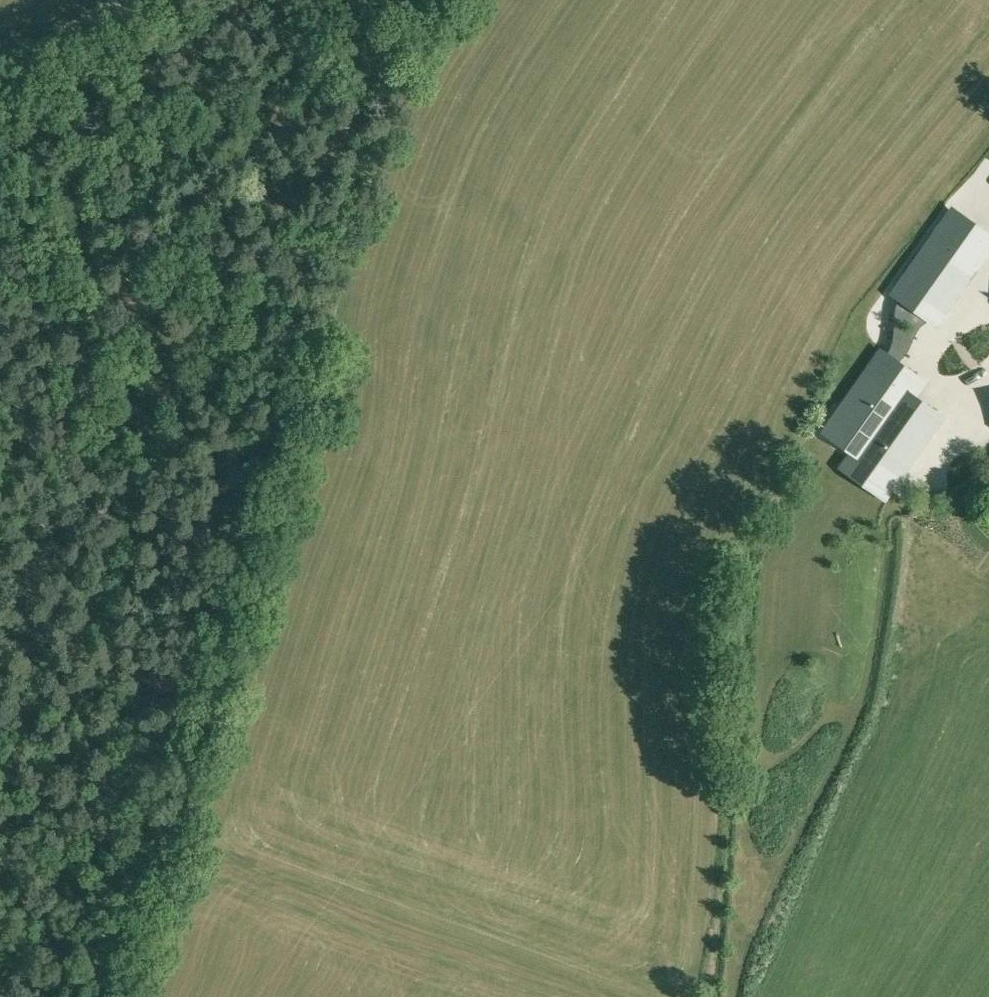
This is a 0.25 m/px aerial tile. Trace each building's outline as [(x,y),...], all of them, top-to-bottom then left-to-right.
[(953,209),(893,292),(936,322),(988,249),(988,235),(953,209)] [(881,350),(830,422),(857,442),(847,457),(890,488),(941,416),(913,396),(924,380),(881,350)]
